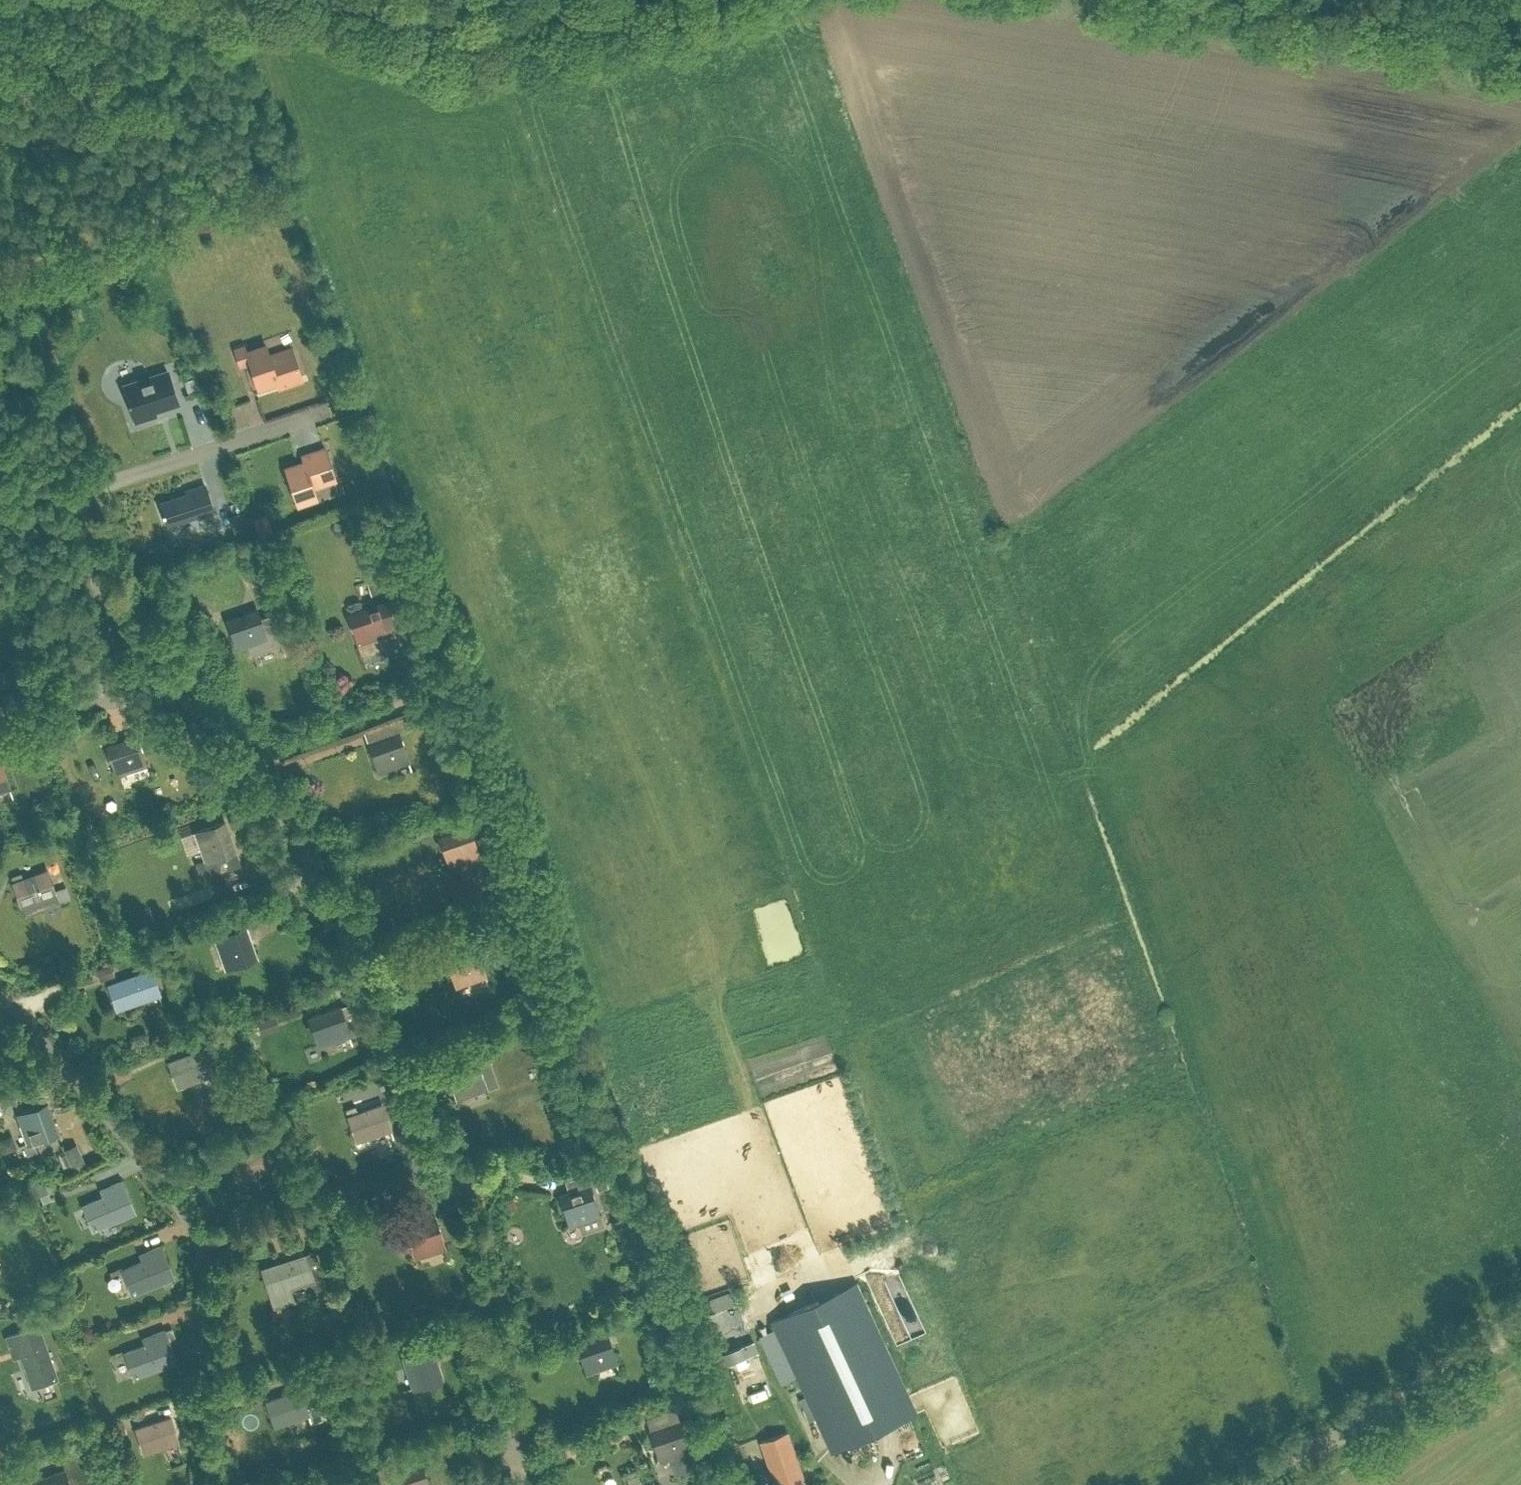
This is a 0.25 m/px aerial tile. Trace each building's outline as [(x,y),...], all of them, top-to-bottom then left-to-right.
[(244,346),(234,349),(239,364),(249,361),(256,382),(275,375),(278,386),(301,378),(291,348),(269,355),(265,345),(246,351),(244,346)] [(123,386),(128,399),(127,400),(128,402),(135,422),(155,415),(153,409),(177,401),(168,371),(123,386)] [(325,448),(301,456),(305,466),(286,472),(296,503),(316,496),(313,486),(335,478),(325,448)] [(181,490),(161,497),(173,532),(217,517),(207,488),(183,496),(181,490)] [(265,512),(251,517),(258,535),(272,530),(265,512)] [(384,588),(379,575),(367,579),(371,593),(384,588)] [(402,641),(387,600),(358,610),(346,615),(360,655),(402,641)] [(261,618),(257,607),(228,618),(239,648),(247,645),(250,654),(282,643),(271,614),(261,618)] [(409,759),(399,730),(369,740),(380,770),(409,759)] [(146,764),(137,734),(107,743),(116,773),(146,764)] [(46,767),(42,755),(30,759),(34,771),(46,767)] [(0,757),(0,790),(10,787),(0,757)] [(240,864),(225,820),(195,830),(205,860),(198,862),(203,877),(240,864)] [(481,832),(478,822),(472,824),(474,833),(481,832)] [(478,854),(470,824),(440,833),(448,863),(478,854)] [(47,869),(13,880),(24,914),(58,903),(47,869)] [(256,901),(254,892),(238,897),(241,906),(256,901)] [(40,938),(73,927),(66,906),(33,918),(40,938)] [(255,955),(244,926),(215,936),(225,965),(255,955)] [(485,974),(475,944),(446,954),(456,984),(485,974)] [(114,975),(110,964),(97,969),(101,980),(114,975)] [(160,975),(156,966),(116,981),(126,1005),(159,993),(154,978),(160,975)] [(355,1019),(349,1003),(341,1005),(349,1029),(356,1027),(353,1019),(355,1019)] [(349,1034),(339,1004),(310,1014),(320,1044),(349,1034)] [(279,1027),(273,1014),(257,1020),(262,1034),(279,1027)] [(211,1074),(203,1049),(168,1060),(176,1085),(211,1074)] [(487,1086),(476,1057),(447,1068),(458,1097),(487,1086)] [(57,1131),(47,1102),(17,1113),(28,1142),(57,1131)] [(391,1128),(382,1103),(348,1114),(357,1139),(391,1128)] [(270,1129),(267,1121),(260,1124),(262,1132),(270,1129)] [(11,1135),(0,1139),(0,1141),(4,1151),(15,1147),(11,1135)] [(37,1151),(34,1141),(23,1144),(27,1154),(37,1151)] [(84,1160),(76,1143),(63,1149),(71,1166),(84,1160)] [(271,1168),(263,1143),(229,1155),(238,1180),(271,1168)] [(608,1186),(603,1173),(592,1177),(596,1190),(608,1186)] [(599,1215),(591,1184),(561,1193),(569,1223),(599,1215)] [(136,1211),(125,1185),(81,1203),(92,1230),(136,1211)] [(445,1247),(436,1217),(406,1226),(404,1222),(389,1227),(394,1243),(409,1238),(415,1256),(445,1247)] [(478,1236),(474,1222),(454,1228),(457,1241),(478,1236)] [(174,1276),(163,1249),(120,1267),(131,1294),(174,1276)] [(326,1284),(315,1250),(263,1267),(275,1304),(293,1298),(289,1287),(313,1279),(316,1287),(326,1284)] [(783,1276),(776,1263),(765,1269),(773,1282),(783,1276)] [(916,1410),(856,1281),(770,1320),(830,1450),(916,1410)] [(739,1314),(724,1317),(731,1348),(746,1345),(739,1314)] [(59,1377),(39,1323),(11,1332),(31,1387),(59,1377)] [(346,1334),(339,1326),(327,1336),(334,1345),(346,1334)] [(178,1361),(167,1334),(123,1350),(133,1378),(178,1361)] [(619,1365),(610,1335),(580,1344),(589,1374),(619,1365)] [(441,1378),(433,1348),(403,1356),(411,1386),(441,1378)] [(765,1360),(737,1372),(755,1413),(782,1402),(765,1360)] [(312,1393),(309,1385),(266,1400),(275,1425),(309,1413),(303,1396),(312,1393)] [(179,1441),(171,1415),(136,1426),(144,1452),(179,1441)] [(126,1430),(122,1417),(111,1421),(116,1434),(126,1430)] [(695,1465),(681,1421),(651,1431),(661,1461),(669,1458),(673,1472),(695,1465)] [(926,1447),(913,1429),(895,1442),(908,1460),(926,1447)] [(789,1430),(761,1440),(777,1484),(809,1484),(789,1430)] [(421,1462),(392,1472),(397,1484),(430,1484),(421,1462)] [(65,1469),(35,1480),(37,1484),(70,1484),(65,1469)]
